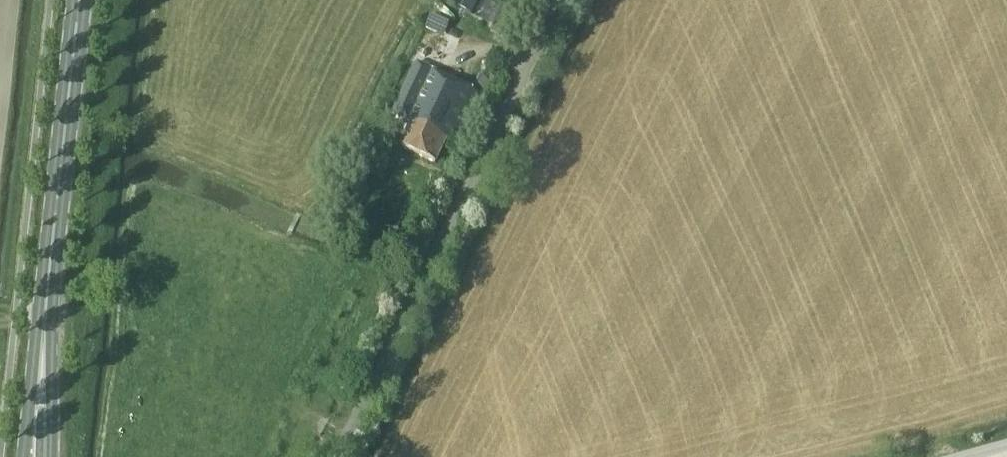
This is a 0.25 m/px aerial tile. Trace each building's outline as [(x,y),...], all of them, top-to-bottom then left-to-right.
[(458,1),(474,8),(478,0),(458,0),(458,1)] [(503,8),(487,0),(485,0),(481,7),(484,9),(479,20),(493,27),(503,8)] [(477,93),(417,64),(386,128),(396,133),(402,122),(409,125),(399,146),(436,164),(447,142),(453,144),(477,93)]
